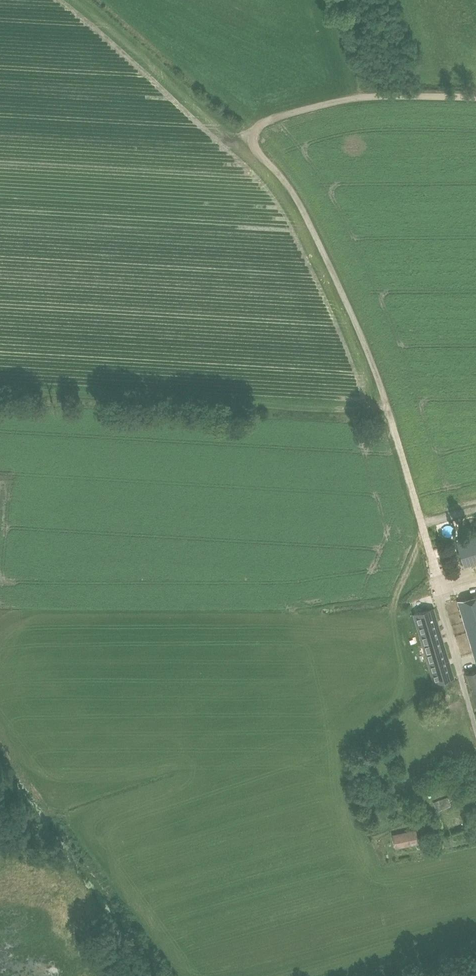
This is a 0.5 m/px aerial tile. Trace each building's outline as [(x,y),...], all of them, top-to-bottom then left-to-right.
[(457,543),(463,564),(475,560),(475,537),(457,543)] [(457,601),(475,664),(475,596),(457,601)] [(453,678),(433,608),(414,614),(434,683),(453,678)] [(467,674),(475,705),(475,671),(467,674)] [(434,802),(437,812),(451,806),(450,801),(462,797),(460,792),(434,802)] [(394,835),(396,846),(411,843),(410,839),(417,837),(415,831),(394,835)]
